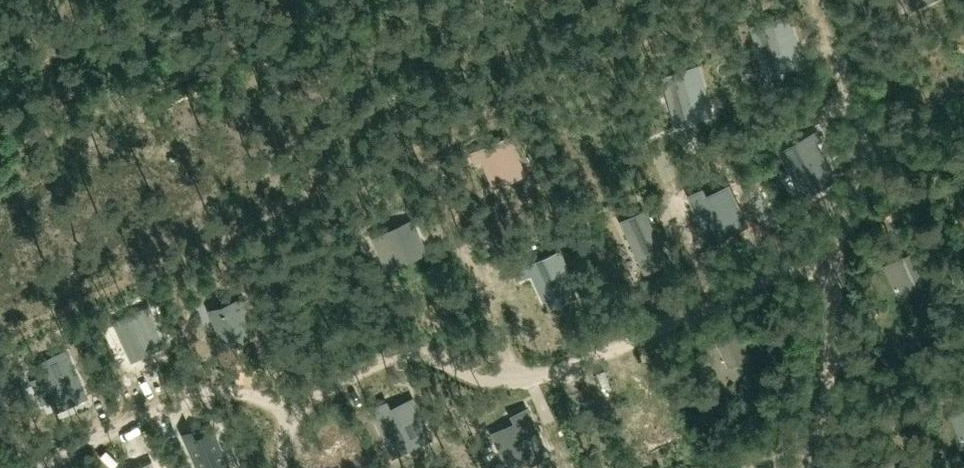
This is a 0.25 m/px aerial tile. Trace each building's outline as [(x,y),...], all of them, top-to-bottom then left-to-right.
[(796,18),(760,30),(773,68),(792,61),(795,69),(812,63),(796,18)] [(692,79),(656,92),(669,129),(688,122),(691,130),(708,124),(692,79)] [(812,125),(776,143),(795,184),(824,170),(810,139),(817,136),(812,125)] [(483,159),(492,180),(521,168),(507,137),(471,153),(475,162),(483,159)] [(736,196),(707,209),(720,238),(749,225),(736,196)] [(641,214),(616,225),(637,273),(652,266),(654,270),(664,265),(641,214)] [(407,221),(379,234),(392,263),(421,250),(407,221)] [(546,299),(572,287),(574,286),(558,251),(516,269),(521,279),(533,274),(544,300),(546,299)] [(912,253),(885,265),(896,292),(924,280),(927,285),(936,281),(932,272),(922,277),(912,253)] [(244,279),(248,277),(247,276),(210,294),(215,305),(222,302),(230,319),(223,322),(228,334),(266,316),(265,315),(262,317),(244,279)] [(146,306),(117,319),(130,348),(159,335),(146,306)] [(716,338),(710,341),(705,343),(709,351),(720,346),(729,366),(752,356),(739,328),(716,338)] [(65,349),(36,362),(49,391),(78,379),(65,349)] [(738,367),(742,378),(759,372),(755,360),(738,367)] [(394,456),(417,445),(410,429),(423,423),(411,398),(390,408),(386,401),(371,408),(394,456)] [(516,452),(523,467),(547,457),(526,409),(511,415),(514,423),(492,433),(503,457),(516,452)] [(962,442),(963,441),(963,410),(951,414),(962,442)] [(205,467),(238,467),(219,428),(200,436),(197,429),(188,433),(205,467)] [(774,449),(758,456),(762,463),(751,467),(775,467),(774,449)]
